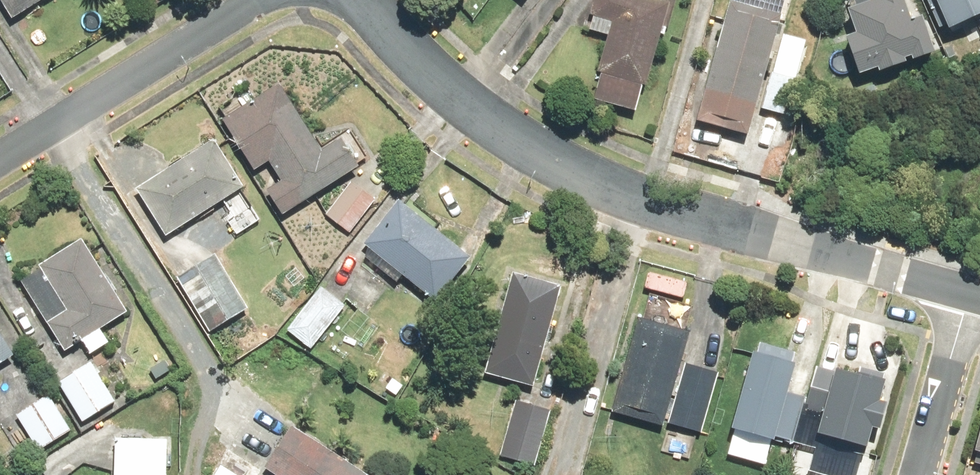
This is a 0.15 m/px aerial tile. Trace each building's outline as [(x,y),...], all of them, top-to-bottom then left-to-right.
[(17,21),(52,0),(4,0),(17,21)] [(673,5),(667,3),(668,0),(600,0),(591,32),(612,38),(595,99),(642,113),(673,5)] [(736,0),(733,0),(701,124),(756,138),(762,112),(772,73),(787,13),(736,0)] [(914,62),(924,59),(926,65),(945,58),(931,16),(916,21),(910,0),(894,0),(856,13),(864,36),(853,40),(865,79),(889,71),(891,77),(916,69),(914,62)] [(956,33),(979,23),(979,0),(942,0),(956,33)] [(776,73),(801,80),(810,42),(786,35),(776,73)] [(801,80),(776,73),(772,73),(762,112),(798,121),(807,81),(801,80)] [(284,84),(229,121),(258,164),(276,152),(289,172),(271,184),(288,209),(366,156),(350,132),(327,147),(284,84)] [(218,134),(142,181),(170,227),(246,180),(218,134)] [(353,178),(327,211),(353,233),(381,200),(353,178)] [(407,189),(369,235),(442,292),(479,246),(407,189)] [(88,241),(26,282),(70,352),(133,313),(88,241)] [(216,260),(182,278),(213,327),(246,308),(216,260)] [(568,284),(515,269),(487,364),(540,380),(568,284)] [(322,290),(289,328),(313,344),(340,302),(322,290)] [(686,366),(696,333),(644,318),(616,412),(668,428),(670,422),(707,433),(723,378),(686,366)] [(18,357),(0,326),(0,367),(18,357)] [(795,393),(805,357),(760,344),(736,428),(794,445),(808,397),(795,393)] [(94,363),(62,378),(89,422),(119,404),(94,363)] [(888,431),(896,403),(888,400),(893,382),(842,368),(824,432),(875,446),(880,428),(888,431)] [(53,395),(18,416),(41,452),(76,431),(53,395)] [(555,410),(519,399),(502,456),(537,468),(555,410)] [(269,462),(287,474),(369,474),(297,423),(269,462)] [(124,474),(174,474),(176,442),(124,441),(124,474)]
